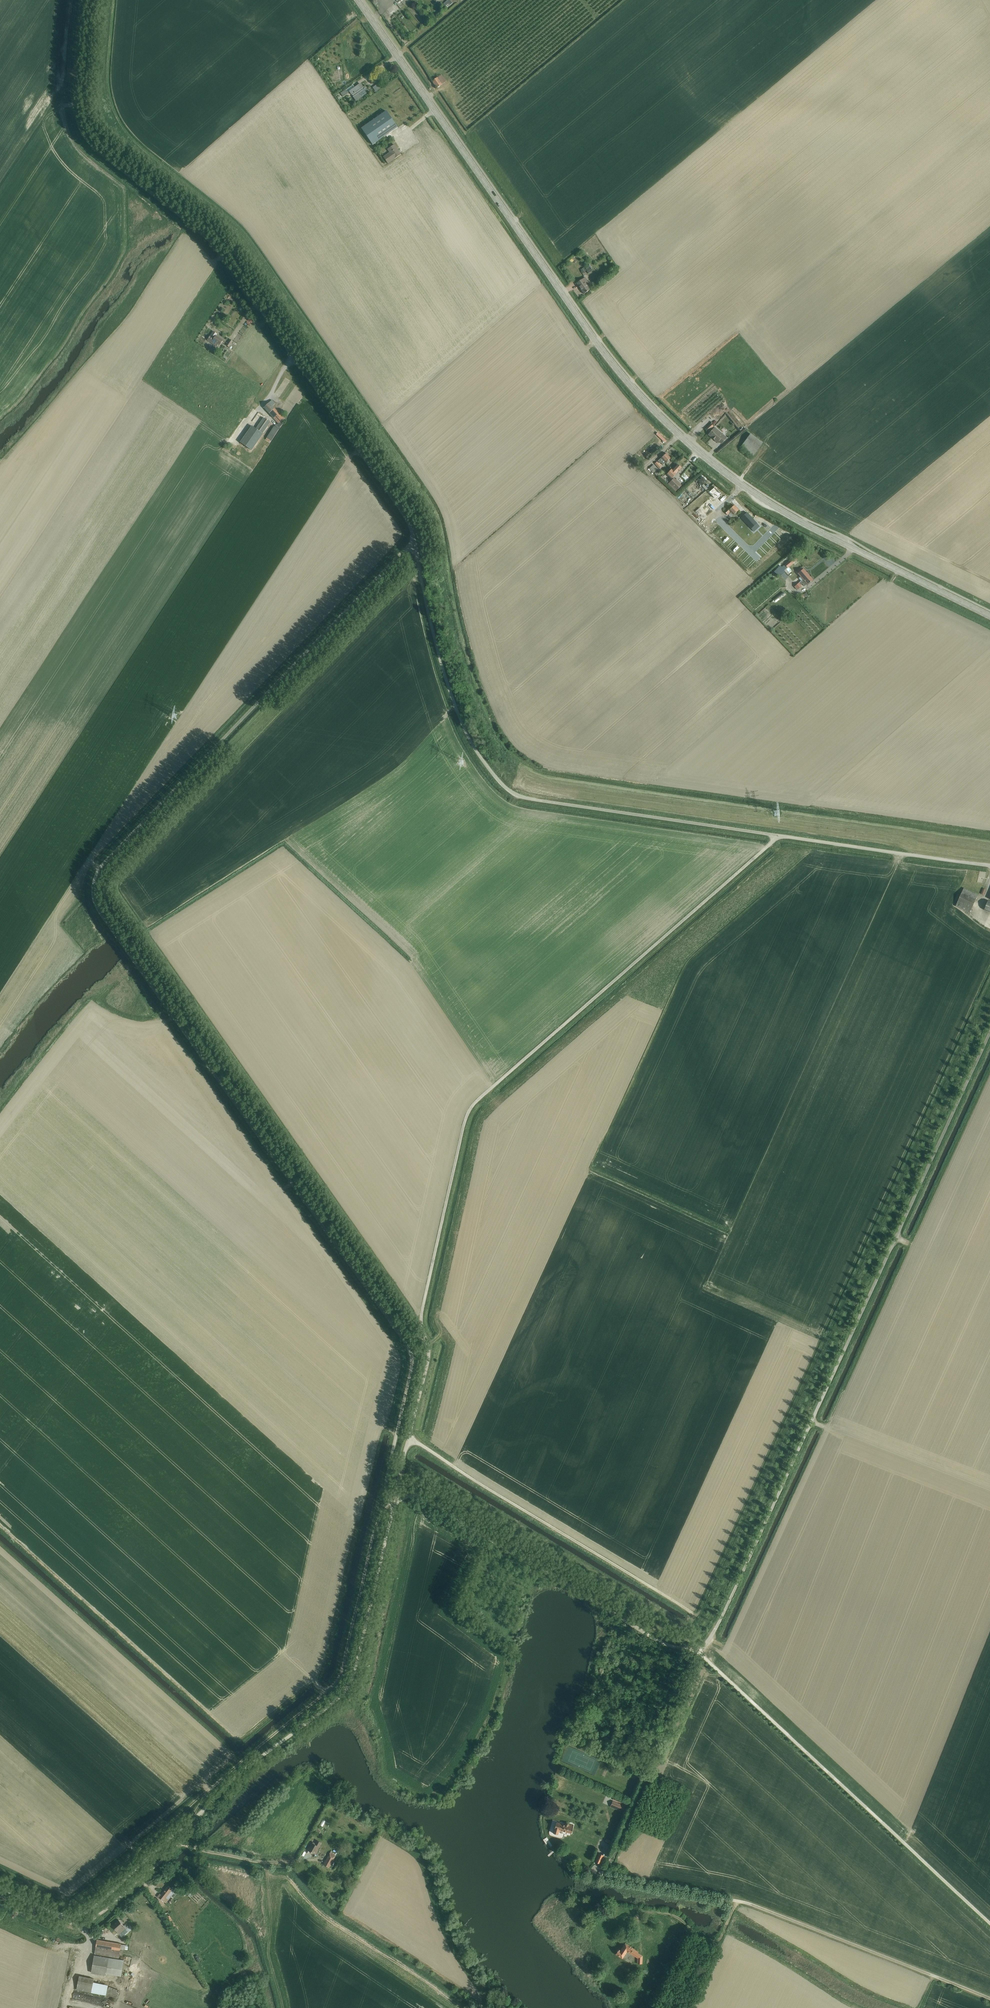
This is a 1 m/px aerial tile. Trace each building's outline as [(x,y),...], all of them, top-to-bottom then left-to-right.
[(432,82),(437,88),(446,82),(441,75),(432,82)] [(355,88),(350,92),(352,95),(354,97),(356,100),(368,92),(366,89),(364,90),(362,88),(363,87),(360,84),(355,88)] [(355,88),(353,86),(346,91),(345,91),(341,93),(343,96),(347,93),(350,92),(355,88)] [(373,145),(398,128),(386,111),(361,129),(373,145)] [(383,157),(388,164),(401,155),(394,145),(388,149),(390,153),(383,157)] [(576,283),(584,294),(590,290),(587,286),(590,285),(585,277),(576,283)] [(207,340),(211,343),(217,347),(218,344),(220,345),(223,341),(216,336),(217,334),(214,331),(210,336),(207,340)] [(281,422),(284,419),(273,406),(275,404),(272,400),(264,408),(279,424),(277,425),(277,424),(274,427),(270,434),(274,437),(278,430),(279,430),(281,428),(280,427),(283,424),(281,422)] [(264,418),(256,429),(252,426),(240,442),(252,451),(263,434),(270,422),(264,418)] [(714,428),(708,435),(718,443),(719,441),(722,444),(727,438),(724,435),(722,434),(721,435),(714,428)] [(659,432),(657,434),(666,442),(668,440),(659,432)] [(741,447),(753,456),(762,443),(751,434),(741,447)] [(666,463),(671,458),(666,453),(658,461),(659,463),(661,462),(663,465),(666,462),(666,463)] [(672,469),(667,475),(672,479),(676,474),(679,471),(680,471),(679,471),(681,468),(677,464),(672,470),(672,469)] [(681,486),(674,478),(668,484),(675,491),(681,486)] [(733,515),(739,511),(734,505),(725,513),(727,516),(731,512),(733,515)] [(757,524),(747,513),(741,518),(751,529),(757,524)] [(795,556),(785,565),(787,568),(797,560),(795,556)] [(803,580),(795,587),(797,590),(802,586),(801,585),(803,584),(805,586),(807,584),(808,585),(813,580),(802,567),(796,572),(803,580)] [(783,593),(774,600),(775,601),(785,594),(783,593)] [(956,906),(970,913),(978,895),(964,889),(956,906)] [(613,1801),(610,1807),(625,1813),(630,1802),(615,1795),(613,1800),(615,1801),(615,1802),(613,1801)] [(554,1828),(553,1833),(558,1834),(559,1830),(571,1833),(573,1827),(569,1826),(569,1825),(568,1823),(567,1822),(565,1823),(565,1825),(563,1824),(557,1822),(555,1829),(554,1828)] [(548,1836),(544,1838),(548,1847),(552,1845),(548,1836)] [(312,1842),(308,1850),(316,1854),(318,1850),(318,1849),(322,1843),(317,1840),(315,1844),(312,1842)] [(328,1855),(323,1864),(329,1867),(336,1856),(335,1855),(335,1854),(331,1852),(331,1853),(330,1852),(328,1855)] [(598,1853),(594,1861),(601,1864),(604,1855),(598,1853)] [(160,1894),(158,1897),(166,1903),(175,1891),(169,1886),(161,1895),(160,1894)] [(126,1929),(119,1920),(112,1926),(120,1934),(122,1937),(129,1931),(127,1928),(126,1929)] [(96,1946),(95,1954),(119,1958),(120,1949),(127,1950),(128,1945),(121,1944),(121,1943),(97,1939),(96,1946)] [(619,1949),(615,1954),(622,1959),(627,1951),(630,1953),(638,1958),(637,1963),(642,1964),(643,1956),(638,1952),(639,1951),(625,1942),(620,1950),(619,1949)] [(94,1955),(91,1973),(106,1975),(107,1973),(121,1976),(124,1960),(94,1955)] [(80,1975),(76,1989),(91,1993),(94,1979),(80,1975)] [(101,1983),(97,1993),(116,1999),(118,1994),(125,1997),(127,1993),(119,1990),(101,1983)]
